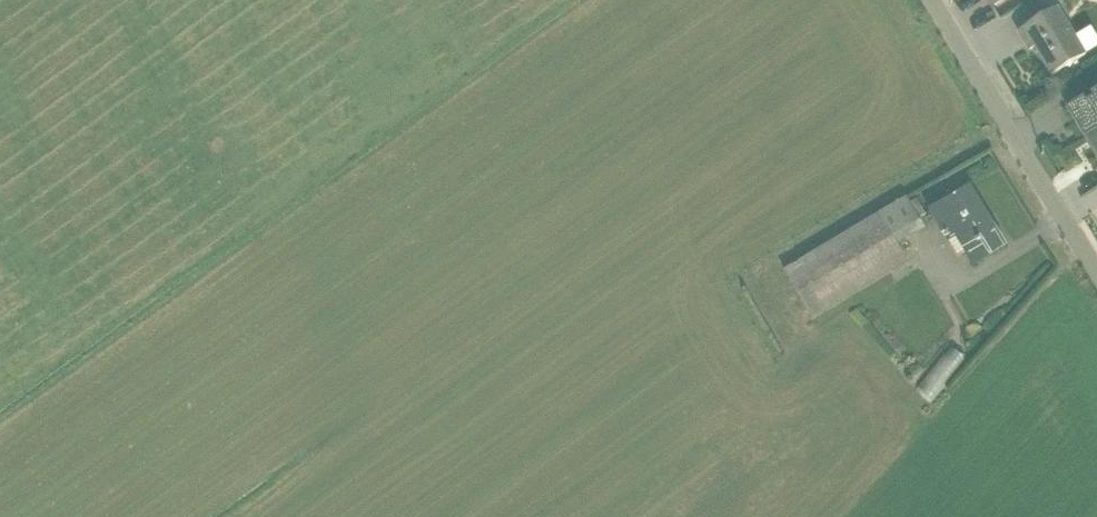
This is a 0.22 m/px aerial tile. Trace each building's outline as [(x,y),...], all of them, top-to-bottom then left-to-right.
[(1045,79),(1088,53),(1059,7),(1016,32),(1045,79)] [(1084,138),(1096,130),(1096,89),(1090,93),(1092,97),(1085,101),(1083,97),(1066,108),(1084,138)] [(1084,138),(1096,160),(1096,130),(1084,138)] [(962,266),(1007,241),(974,181),(929,206),(962,266)]
